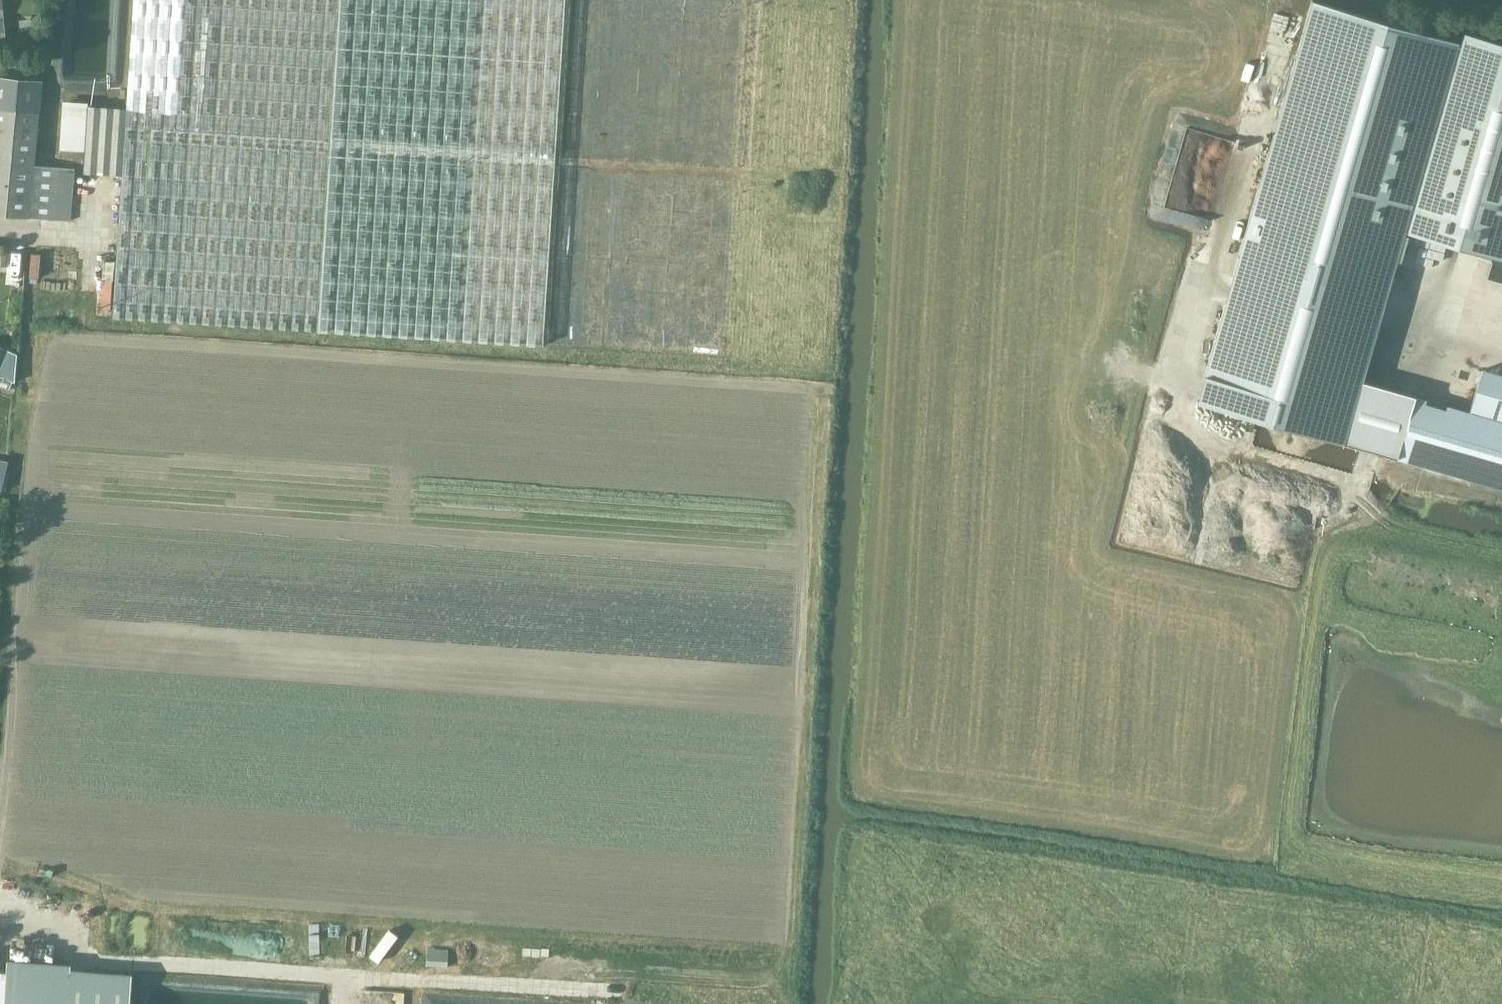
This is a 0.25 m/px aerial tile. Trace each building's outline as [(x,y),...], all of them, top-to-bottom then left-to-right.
[(6,43),(12,42),(18,36),(14,0),(0,0),(0,43),(6,43)] [(64,146),(76,146),(77,131),(85,131),(82,173),(121,175),(116,254),(111,317),(131,319),(297,330),(316,331),(501,343),(540,345),(562,0),(132,0),(125,108),(86,105),(86,119),(78,119),(79,102),(67,102),(64,146)] [(1312,0),(1309,0),(1200,395),(1395,459),(1415,390),(1363,374),(1402,230),(1501,259),(1501,43),(1462,31),(1459,42),(1312,0)] [(25,11),(27,25),(39,24),(38,9),(25,11)] [(1267,51),(1253,103),(1267,107),(1281,55),(1267,51)] [(35,153),(38,112),(42,80),(0,76),(0,149),(35,153)] [(35,153),(0,149),(0,213),(14,214),(14,215),(68,220),(73,169),(33,165),(35,153)] [(1209,243),(1224,248),(1233,221),(1218,215),(1209,243)] [(92,237),(107,239),(109,224),(94,222),(92,237)] [(0,345),(0,375),(5,377),(14,351),(8,349),(0,345)] [(1477,389),(1471,412),(1415,396),(1398,458),(1501,489),(1501,374),(1482,369),(1477,389)] [(130,974),(69,970),(69,965),(7,960),(6,972),(0,972),(0,1003),(128,1003),(130,974)]
